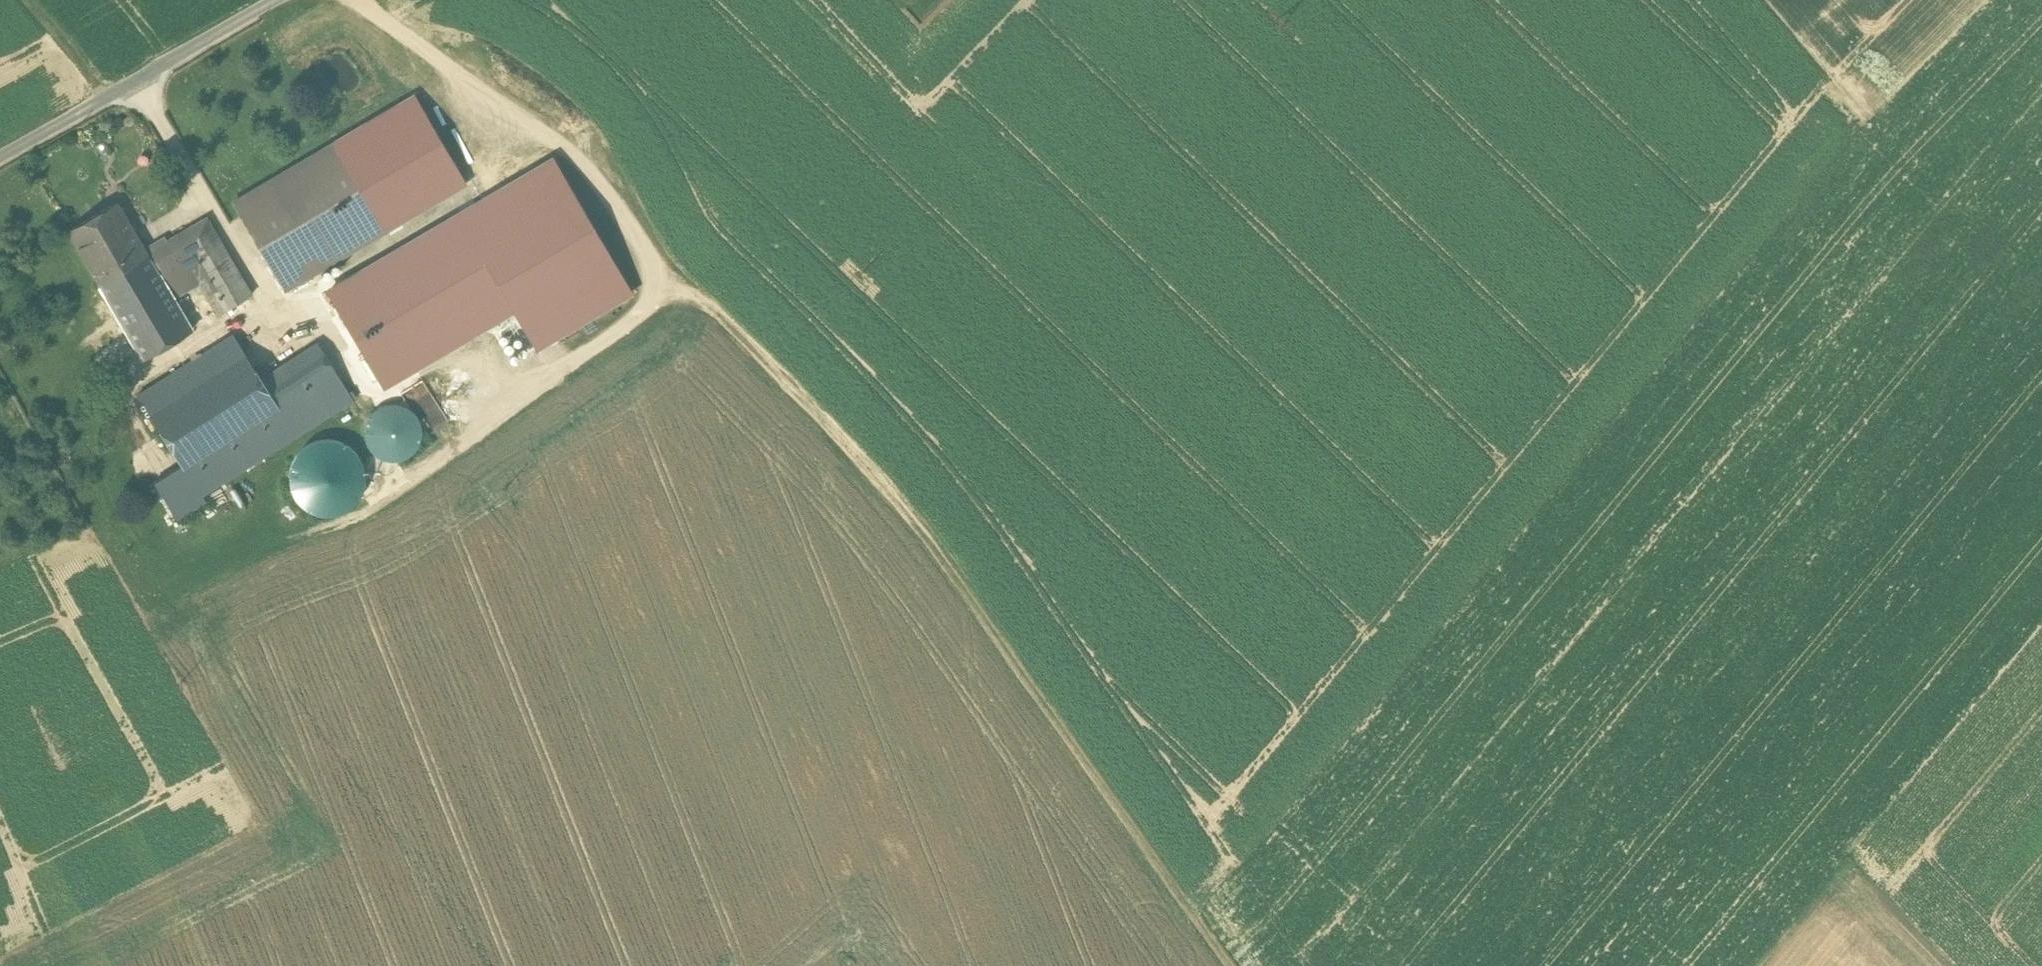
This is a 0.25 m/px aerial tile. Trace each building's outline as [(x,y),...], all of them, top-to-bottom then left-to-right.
[(334,143),(234,202),(285,289),(385,230),(334,143)] [(620,299),(552,161),(316,275),(369,384),(510,316),(524,345),(620,299)] [(147,252),(117,201),(68,230),(144,358),(192,329),(173,297),(158,270),(147,252)] [(206,218),(186,230),(198,250),(218,238),(206,218)] [(186,230),(147,252),(158,270),(190,251),(191,254),(198,250),(186,230)] [(198,250),(191,254),(221,305),(225,311),(252,295),(218,238),(198,250)] [(190,251),(158,270),(173,297),(199,282),(215,309),(221,305),(191,254),(190,251)] [(234,334),(139,394),(184,464),(185,466),(186,468),(281,408),(263,380),(234,334)] [(320,344),(263,380),(281,408),(338,372),(320,344)] [(338,372),(281,408),(299,436),(355,400),(338,372)] [(422,443),(424,432),(422,421),(416,411),(406,405),(395,403),(384,405),(375,412),(368,421),(366,432),(369,443),(375,453),(385,459),(396,461),(407,459),(416,452),(422,443)] [(281,408),(186,468),(204,496),(205,495),(299,436),(281,408)] [(184,464),(156,482),(180,519),(209,501),(205,495),(204,496),(186,468),(185,466),(184,464)]
